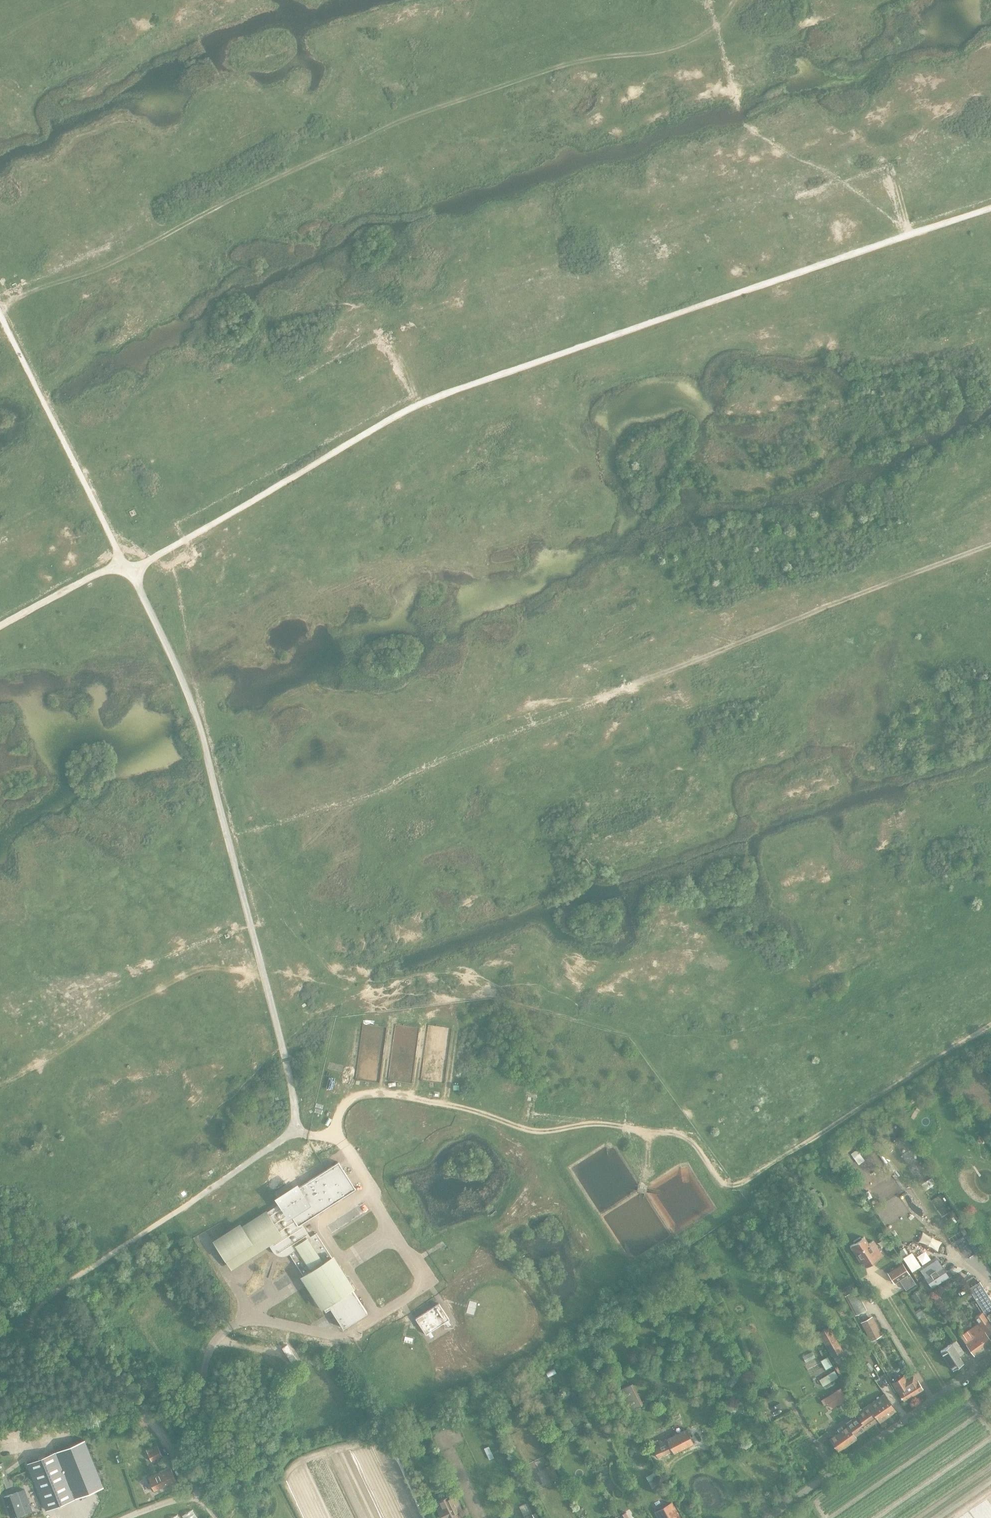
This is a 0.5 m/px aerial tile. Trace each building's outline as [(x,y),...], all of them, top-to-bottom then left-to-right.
[(856,1149),(850,1154),(855,1159),(861,1155),(856,1149)] [(298,1225),(356,1188),(338,1161),(327,1169),(308,1181),(280,1198),(283,1202),(269,1211),(267,1213),(242,1228),(240,1225),(229,1233),(215,1242),(230,1265),(271,1239),(276,1246),(281,1251),(285,1252),(287,1251),(288,1252),(303,1276),(307,1282),(325,1310),(330,1307),(343,1327),(345,1325),(367,1311),(336,1263),(332,1257),(316,1233),(307,1239),(298,1225)] [(931,1177),(921,1184),(925,1190),(936,1184),(931,1177)] [(953,1216),(951,1218),(955,1224),(960,1221),(956,1214),(953,1216)] [(850,1245),(861,1263),(863,1262),(866,1266),(883,1255),(873,1240),(868,1243),(864,1236),(861,1238),(860,1236),(853,1241),(854,1242),(850,1245)] [(904,1247),(899,1250),(903,1257),(908,1254),(904,1247)] [(935,1256),(918,1268),(924,1276),(925,1278),(923,1279),(928,1287),(930,1286),(931,1287),(948,1276),(941,1265),(935,1256)] [(902,1263),(887,1272),(894,1282),(899,1279),(909,1273),(902,1263)] [(968,1288),(983,1310),(990,1323),(990,1300),(979,1281),(968,1288)] [(911,1294),(916,1302),(928,1294),(923,1286),(911,1294)] [(867,1309),(856,1289),(846,1294),(857,1314),(867,1309)] [(934,1297),(940,1305),(943,1302),(938,1295),(934,1297)] [(415,1318),(426,1334),(449,1319),(438,1303),(415,1318)] [(926,1316),(920,1307),(914,1311),(920,1320),(926,1316)] [(983,1310),(974,1316),(978,1322),(960,1336),(974,1354),(990,1342),(990,1339),(990,1338),(990,1323),(983,1310)] [(861,1321),(871,1340),(882,1334),(872,1315),(861,1321)] [(829,1326),(819,1332),(832,1355),(842,1350),(829,1326)] [(948,1345),(940,1350),(952,1369),(963,1362),(959,1356),(963,1353),(964,1352),(956,1339),(948,1345)] [(819,1379),(823,1385),(825,1384),(826,1386),(832,1383),(831,1381),(838,1376),(834,1370),(819,1379)] [(898,1392),(903,1400),(923,1388),(918,1380),(917,1381),(913,1375),(906,1380),(903,1375),(891,1381),(898,1392)] [(620,1388),(631,1409),(641,1404),(631,1383),(620,1388)] [(840,1387),(821,1399),(824,1404),(827,1403),(837,1397),(841,1402),(847,1398),(844,1393),(840,1387)] [(856,1413),(857,1415),(867,1428),(878,1419),(879,1421),(896,1410),(884,1393),(868,1405),(856,1413)] [(867,1428),(857,1415),(846,1423),(847,1425),(838,1431),(829,1438),(838,1450),(856,1437),(855,1436),(867,1428)] [(667,1441),(660,1444),(657,1439),(650,1442),(657,1456),(657,1457),(672,1449),(673,1452),(693,1442),(686,1428),(666,1438),(667,1441)] [(83,1441),(56,1451),(74,1497),(102,1486),(83,1441)] [(146,1449),(151,1460),(162,1455),(157,1444),(146,1449)] [(488,1447),(484,1449),(489,1459),(493,1457),(488,1447)] [(28,1462),(46,1509),(74,1497),(56,1451),(28,1462)] [(544,1467),(551,1480),(557,1477),(550,1464),(544,1467)] [(148,1477),(154,1489),(176,1479),(171,1468),(161,1473),(160,1471),(148,1477)] [(654,1472),(649,1475),(655,1486),(660,1483),(654,1472)] [(0,1478),(0,1489),(11,1485),(7,1475),(0,1478)] [(20,1499),(26,1497),(24,1489),(18,1491),(17,1491),(4,1496),(11,1516),(25,1512),(20,1499)] [(447,1517),(459,1517),(448,1496),(435,1503),(438,1511),(443,1509),(447,1517)] [(660,1517),(682,1517),(672,1501),(656,1510),(660,1517)]
